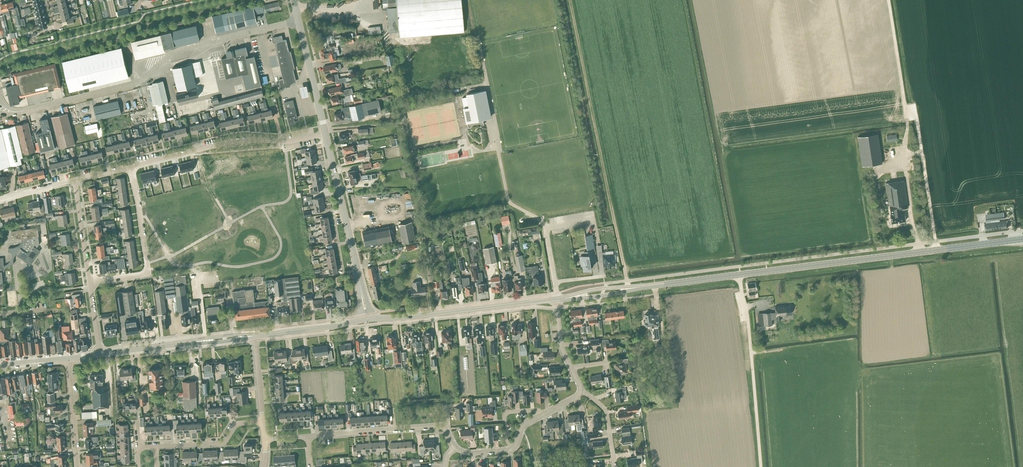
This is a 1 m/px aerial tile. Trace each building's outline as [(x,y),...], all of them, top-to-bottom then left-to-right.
[(67,5),(66,1),(65,0),(58,2),(59,8),(67,7),(71,6),(70,4),(67,5)] [(464,31),(461,0),(382,0),(383,7),(386,7),(388,32),(399,31),(399,37),(464,31)] [(279,9),(277,2),(264,5),(265,12),(279,9)] [(10,15),(8,9),(7,3),(0,4),(2,11),(3,14),(7,13),(8,16),(10,15)] [(215,32),(257,22),(253,6),(212,16),(215,32)] [(37,15),(44,13),(42,7),(35,9),(36,12),(33,13),(34,15),(37,15)] [(36,22),(45,19),(44,13),(37,15),(37,18),(35,18),(36,22)] [(70,17),(69,13),(68,13),(61,15),(62,21),(70,19),(77,18),(77,15),(70,17)] [(22,24),(19,14),(16,15),(14,16),(18,30),(23,28),(22,24)] [(40,27),(47,25),(45,19),(36,22),(36,24),(39,23),(40,27)] [(167,48),(199,40),(196,25),(163,33),(167,48)] [(164,48),(167,48),(163,33),(160,34),(160,35),(131,42),(135,58),(165,51),(164,48)] [(289,51),(286,39),(283,40),(282,35),(273,37),(274,43),(277,54),(289,51)] [(335,56),(340,55),(338,48),(331,50),(331,47),(336,46),(335,42),(328,44),(329,47),(325,48),(324,49),(324,48),(320,49),(321,54),(320,55),(321,57),(322,58),(329,56),(330,61),(336,60),(335,56)] [(227,57),(221,59),(226,79),(242,75),(246,89),(261,85),(254,56),(248,58),(248,55),(246,47),(245,47),(244,47),(243,47),(235,49),(235,51),(233,49),(231,51),(230,50),(226,51),(225,52),(227,57)] [(69,91),(128,77),(121,48),(62,62),(69,91)] [(281,71),(293,68),(289,51),(277,54),(281,71)] [(387,65),(394,64),(392,54),(385,56),(387,65)] [(19,97),(61,87),(55,63),(13,73),(16,84),(6,86),(10,105),(20,102),(18,94),(19,97)] [(178,90),(196,86),(190,64),(172,68),(176,85),(173,85),(175,91),(178,90)] [(325,73),(341,69),(340,64),(336,65),(336,64),(323,67),(325,73)] [(291,83),(291,82),(296,81),(293,68),(281,71),(283,79),(278,80),(281,89),(289,87),(289,85),(290,85),(291,83)] [(168,104),(168,102),(163,80),(152,83),(152,84),(148,85),(153,105),(155,105),(159,122),(166,121),(162,103),(165,103),(165,105),(168,104)] [(301,86),(299,87),(301,96),(303,96),(307,95),(308,95),(306,85),(305,85),(301,86)] [(328,89),(330,95),(343,92),(344,95),(353,93),(352,88),(343,90),(342,86),(328,89)] [(178,101),(198,96),(196,89),(176,94),(178,101)] [(483,119),(491,118),(486,90),(466,94),(466,97),(461,98),(466,123),(467,123),(468,128),(484,125),(483,119)] [(212,98),(213,104),(215,110),(264,97),(262,91),(219,102),(217,96),(212,98)] [(351,100),(353,99),(352,94),(345,96),(345,98),(339,99),(338,97),(331,98),(331,101),(331,103),(332,103),(332,104),(340,102),(342,102),(342,103),(345,102),(351,100)] [(97,120),(121,114),(118,100),(93,106),(97,120)] [(293,118),(297,117),(294,107),(295,107),(295,106),(294,106),(293,100),(284,102),(285,107),(287,117),(288,119),(289,124),(295,122),(294,119),(293,118)] [(364,116),(381,112),(378,100),(341,108),(342,111),(334,113),(335,117),(335,118),(335,119),(336,120),(336,121),(344,119),(343,117),(351,115),(352,120),(364,117),(364,116)] [(253,114),(255,121),(261,120),(259,113),(256,113),(254,105),(251,105),(253,111),(253,114)] [(239,125),(244,124),(243,117),(239,118),(237,109),(235,110),(239,125)] [(59,147),(75,143),(67,113),(51,117),(59,147)] [(202,123),(199,124),(197,115),(194,116),(196,124),(198,132),(204,130),(202,123)] [(53,142),(47,118),(39,120),(42,131),(36,133),(40,151),(55,148),(53,142)] [(182,128),(180,119),(177,120),(179,126),(180,128),(181,136),(187,134),(185,127),(182,128)] [(23,154),(35,152),(28,122),(16,125),(23,154)] [(157,134),(154,135),(153,132),(152,127),(157,125),(156,122),(148,123),(151,135),(153,143),(159,141),(157,134)] [(174,130),(171,131),(169,122),(166,123),(168,131),(170,139),(176,137),(174,130)] [(86,134),(98,131),(97,123),(85,126),(86,134)] [(23,157),(15,125),(0,129),(0,168),(22,163),(20,158),(23,157)] [(145,137),(142,138),(140,129),(137,129),(140,138),(142,145),(147,144),(145,137)] [(347,136),(351,135),(350,132),(346,133),(339,134),(340,137),(339,138),(340,139),(340,140),(341,141),(348,139),(347,136)] [(862,165),(882,162),(878,132),(858,135),(862,165)] [(129,141),(126,142),(124,133),(121,133),(122,139),(123,142),(125,149),(131,148),(129,141)] [(358,146),(368,144),(368,140),(358,141),(358,144),(353,145),(342,147),(343,150),(342,150),(343,153),(344,153),(355,151),(353,146),(358,146)] [(306,157),(316,156),(315,149),(306,151),(305,148),(300,149),(300,153),(305,153),(306,157)] [(103,158),(102,152),(98,153),(97,149),(95,149),(98,160),(103,158)] [(92,161),(91,154),(87,155),(86,151),(84,152),(87,163),(92,161)] [(358,158),(365,157),(370,156),(369,152),(357,154),(357,153),(350,155),(351,156),(344,157),(345,159),(345,160),(345,161),(346,162),(346,163),(353,161),(352,157),(357,155),(358,158)] [(274,153),(269,155),(269,154),(265,155),(266,158),(263,159),(266,166),(278,162),(274,153)] [(246,160),(243,161),(246,169),(258,164),(255,156),(249,158),(249,157),(245,158),(246,160)] [(307,164),(317,162),(316,156),(306,157),(307,162),(303,163),(304,165),(301,166),(301,169),(308,168),(308,164),(307,165),(307,164)] [(68,167),(74,166),(73,160),(73,158),(69,159),(69,157),(66,158),(67,160),(68,167)] [(226,172),(238,166),(234,158),(226,162),(222,165),(226,172)] [(191,161),(185,162),(187,171),(193,169),(191,161)] [(206,174),(218,169),(214,161),(202,167),(206,174)] [(185,162),(179,164),(181,173),(187,171),(185,162)] [(371,164),(371,162),(362,164),(363,170),(372,169),(372,168),(374,167),(373,163),(371,164)] [(173,165),(167,167),(169,176),(175,174),(173,165)] [(39,178),(45,176),(43,169),(39,171),(38,169),(39,169),(38,166),(36,166),(39,178)] [(167,167),(161,168),(163,177),(169,176),(167,167)] [(320,170),(313,171),(313,168),(304,169),(305,173),(310,172),(311,177),(311,178),(321,176),(320,170)] [(26,181),(32,180),(31,173),(26,174),(25,172),(26,172),(26,169),(23,169),(26,181)] [(154,170),(147,172),(150,182),(153,181),(154,184),(157,183),(154,170)] [(349,178),(360,175),(360,173),(356,174),(355,170),(348,171),(348,172),(347,172),(348,175),(349,175),(349,178)] [(147,172),(141,174),(144,187),(147,186),(146,183),(150,182),(147,172)] [(357,179),(362,178),(362,181),(368,180),(376,179),(375,173),(367,174),(362,175),(360,175),(349,178),(350,181),(349,181),(350,183),(351,183),(351,184),(358,183),(357,179)] [(899,209),(908,208),(904,180),(885,183),(889,206),(891,215),(890,215),(891,223),(905,221),(904,213),(900,214),(899,209)] [(319,189),(323,189),(322,182),(312,184),(313,189),(310,189),(311,194),(319,193),(319,189)] [(88,188),(89,194),(101,192),(101,189),(96,190),(95,187),(94,184),(90,184),(90,188),(88,188)] [(102,195),(102,194),(111,193),(110,191),(101,192),(89,194),(90,200),(94,199),(94,203),(103,202),(102,198),(97,199),(96,194),(98,194),(98,195),(102,195)] [(56,207),(65,206),(63,195),(55,196),(56,207)] [(314,205),(324,203),(323,197),(313,199),(314,205)] [(40,211),(44,211),(43,204),(40,205),(39,201),(34,201),(34,202),(28,203),(29,211),(40,209),(40,211)] [(315,211),(325,210),(324,203),(314,205),(315,210),(311,210),(312,213),(315,212),(315,211)] [(15,214),(13,206),(0,210),(0,211),(2,217),(15,214)] [(100,215),(109,213),(108,211),(102,211),(102,212),(99,212),(92,213),(93,219),(100,218),(100,215)] [(1004,219),(1004,215),(1003,212),(995,213),(995,216),(995,220),(995,222),(996,222),(996,228),(1008,227),(1007,220),(1000,221),(1000,219),(1004,219)] [(59,226),(68,225),(66,214),(58,215),(59,226)] [(500,216),(502,225),(510,223),(508,215),(500,216)] [(402,242),(415,240),(411,222),(399,224),(402,242)] [(985,230),(996,228),(996,222),(995,222),(984,223),(985,230)] [(13,240),(22,239),(22,240),(22,241),(21,243),(20,244),(19,245),(18,246),(17,246),(15,247),(13,247),(12,248),(10,248),(8,248),(8,251),(9,252),(10,252),(11,253),(12,254),(12,256),(11,257),(11,259),(10,261),(9,263),(7,264),(5,265),(4,266),(4,270),(5,269),(5,268),(6,267),(7,266),(8,265),(10,265),(12,264),(12,265),(13,265),(12,264),(14,263),(13,262),(13,261),(13,260),(14,258),(14,257),(15,255),(16,254),(27,263),(30,266),(32,263),(31,262),(40,251),(40,250),(36,248),(39,244),(38,236),(39,236),(37,227),(26,229),(25,226),(23,226),(23,229),(11,231),(13,240)] [(392,241),(390,235),(394,234),(393,226),(389,227),(389,226),(363,232),(364,236),(363,238),(363,240),(364,241),(366,246),(392,241)] [(539,227),(530,228),(518,230),(519,236),(531,234),(540,232),(539,227)] [(57,238),(56,232),(48,233),(50,241),(53,240),(53,238),(57,238)] [(502,245),(500,232),(493,233),(496,246),(502,245)] [(70,244),(70,240),(69,234),(60,235),(62,245),(64,245),(70,244)] [(585,236),(586,240),(587,248),(594,247),(592,234),(585,236)] [(483,248),(487,264),(496,262),(493,246),(483,248)] [(118,249),(117,249),(117,248),(114,249),(97,251),(98,257),(102,257),(102,260),(109,259),(109,255),(105,256),(105,251),(106,251),(106,252),(110,252),(110,253),(118,252),(118,249)] [(584,270),(591,268),(589,261),(592,260),(593,261),(591,251),(584,252),(584,255),(581,256),(582,260),(581,261),(582,265),(583,265),(584,270)] [(519,255),(518,252),(515,253),(516,256),(515,256),(518,272),(525,270),(522,254),(519,255)] [(616,259),(616,254),(614,255),(614,253),(605,254),(605,252),(598,252),(599,262),(602,262),(603,267),(607,266),(607,267),(611,267),(611,266),(615,266),(615,259),(616,259)] [(70,264),(73,263),(72,253),(63,254),(64,258),(65,258),(65,260),(64,261),(65,268),(71,268),(70,264)] [(119,268),(123,268),(124,268),(123,257),(115,259),(116,263),(110,264),(110,261),(105,262),(105,263),(99,264),(100,272),(107,271),(107,270),(116,269),(119,268)] [(531,273),(532,273),(534,285),(543,284),(541,275),(539,275),(537,265),(530,266),(531,273)] [(378,282),(377,282),(374,266),(368,268),(371,284),(371,283),(375,299),(381,297),(378,282)] [(506,279),(503,280),(504,290),(508,290),(508,291),(510,290),(511,290),(510,279),(509,274),(511,274),(511,270),(505,271),(506,279)] [(71,283),(76,282),(74,272),(65,274),(65,275),(60,276),(61,281),(66,280),(66,283),(68,285),(71,284),(71,283)] [(482,272),(478,273),(478,279),(476,279),(478,293),(482,292),(482,294),(486,294),(486,292),(487,292),(485,282),(483,282),(482,272)] [(185,284),(187,284),(185,275),(164,278),(166,298),(176,296),(176,301),(174,302),(175,312),(182,311),(182,316),(181,316),(182,325),(190,324),(189,322),(190,321),(189,318),(188,315),(187,310),(188,310),(185,284)] [(517,275),(514,276),(515,281),(515,289),(518,289),(519,289),(520,289),(521,288),(522,288),(521,280),(521,278),(518,278),(517,275)] [(299,297),(299,296),(300,296),(298,276),(281,278),(281,279),(283,294),(284,301),(287,301),(288,306),(290,306),(291,311),(300,310),(299,297)] [(493,278),(490,278),(492,286),(492,291),(496,291),(497,291),(500,291),(501,290),(500,283),(499,280),(499,276),(493,277),(493,278)] [(450,285),(452,296),(453,297),(455,297),(456,296),(458,296),(458,292),(458,291),(458,290),(462,289),(461,283),(461,284),(460,277),(455,278),(456,284),(450,285)] [(472,285),(470,285),(468,277),(462,278),(463,287),(465,286),(466,295),(469,294),(470,295),(472,295),(473,294),(472,285)] [(276,295),(283,294),(281,279),(274,280),(276,295)] [(443,289),(442,285),(442,282),(440,280),(439,280),(433,281),(434,288),(440,287),(440,289),(440,290),(441,298),(448,297),(447,289),(443,289)] [(416,295),(426,294),(425,287),(420,288),(419,282),(413,282),(414,289),(411,289),(412,295),(413,295),(413,296),(416,296),(416,295)] [(755,291),(757,291),(757,288),(756,289),(755,283),(747,284),(749,296),(756,295),(755,291)] [(348,305),(351,305),(350,299),(347,299),(346,287),(336,289),(336,294),(334,294),(335,297),(337,297),(337,300),(336,300),(337,307),(348,305)] [(268,301),(254,302),(253,300),(255,300),(253,289),(245,290),(245,289),(240,290),(232,291),(233,300),(234,300),(234,305),(236,319),(270,315),(269,306),(268,306),(268,301)] [(118,314),(135,312),(133,290),(115,292),(118,314)] [(166,313),(164,298),(165,298),(164,290),(155,291),(158,314),(162,313),(163,318),(162,318),(163,328),(169,327),(167,313),(166,313)] [(76,306),(81,305),(80,293),(71,295),(72,298),(67,298),(68,306),(74,306),(73,302),(76,302),(76,306)] [(326,308),(335,307),(334,298),(325,299),(326,308)] [(314,309),(324,308),(323,299),(313,300),(314,309)] [(194,307),(198,306),(198,301),(192,301),(192,307),(190,307),(191,316),(192,316),(193,324),(199,323),(198,315),(195,315),(194,307)] [(289,312),(288,306),(287,301),(284,301),(276,302),(278,314),(289,312)] [(786,315),(786,314),(791,314),(790,306),(785,306),(785,305),(775,306),(775,312),(771,312),(758,313),(759,326),(772,324),(772,319),(776,319),(781,319),(781,316),(786,315)] [(218,314),(218,313),(220,313),(219,306),(207,307),(207,312),(209,322),(219,321),(218,314)] [(70,314),(72,328),(79,328),(77,313),(77,310),(71,310),(71,314),(70,314)] [(143,319),(143,315),(143,310),(138,311),(140,331),(153,329),(152,322),(150,323),(149,318),(143,319)] [(657,338),(659,338),(658,329),(657,329),(657,325),(657,324),(658,324),(657,314),(650,315),(650,313),(649,313),(648,312),(646,313),(645,314),(645,315),(644,315),(644,318),(645,318),(645,320),(643,321),(644,325),(646,325),(651,325),(651,326),(652,326),(652,330),(653,339),(657,339),(657,338)] [(82,332),(85,331),(88,331),(86,317),(78,319),(79,323),(81,323),(82,332)] [(127,333),(138,331),(137,323),(137,320),(137,318),(124,320),(125,322),(126,326),(127,333)] [(512,325),(511,325),(511,328),(512,328),(512,334),(515,333),(516,339),(520,338),(520,333),(522,333),(521,324),(516,324),(515,324),(515,323),(513,323),(512,324),(512,325)] [(107,336),(116,334),(117,333),(116,324),(104,326),(106,335),(107,336)] [(505,325),(498,326),(499,334),(502,334),(502,339),(506,339),(506,333),(505,325)] [(67,351),(73,351),(72,330),(70,330),(69,326),(62,326),(62,330),(63,339),(69,339),(70,343),(66,343),(67,351)] [(480,327),(473,328),(474,336),(477,336),(477,343),(481,343),(481,336),(480,327)] [(8,328),(0,329),(0,335),(0,341),(9,340),(8,328)] [(471,338),(469,338),(468,328),(461,329),(462,337),(465,337),(466,348),(472,348),(471,338)] [(48,336),(52,336),(54,336),(54,330),(46,331),(46,335),(42,336),(44,353),(51,353),(48,336)] [(446,331),(441,332),(442,337),(442,342),(447,341),(448,349),(452,348),(452,344),(451,344),(451,341),(451,338),(452,338),(452,334),(450,334),(450,330),(446,330),(446,331)] [(431,332),(424,333),(425,342),(428,342),(429,350),(433,349),(432,341),(433,341),(432,338),(431,332)] [(421,341),(419,341),(419,333),(412,334),(413,342),(413,345),(413,346),(414,346),(415,347),(416,347),(417,355),(423,355),(421,341)] [(393,336),(392,336),(391,336),(390,336),(389,336),(387,337),(387,342),(388,349),(393,348),(393,351),(394,363),(401,362),(400,350),(396,351),(396,348),(395,339),(393,339),(393,336)] [(380,353),(379,337),(370,338),(370,346),(376,346),(376,348),(377,348),(378,353),(380,353)] [(361,339),(356,340),(357,350),(361,349),(361,352),(366,351),(365,339),(361,339)] [(606,350),(616,349),(615,342),(608,342),(608,339),(602,340),(603,347),(606,346),(606,350)] [(9,356),(7,345),(7,341),(1,342),(2,357),(9,356)] [(340,345),(341,353),(350,352),(351,358),(355,357),(354,350),(352,351),(351,343),(347,343),(347,344),(340,345)] [(327,345),(313,347),(314,356),(328,354),(329,360),(333,360),(331,350),(328,350),(327,345)] [(581,354),(589,353),(588,345),(580,346),(580,347),(577,347),(578,354),(581,353),(581,354)] [(543,360),(554,359),(554,351),(547,351),(547,347),(540,348),(540,352),(543,352),(543,360)] [(298,349),(299,359),(303,359),(303,361),(308,361),(308,355),(305,355),(304,348),(302,349),(302,348),(298,349)] [(296,359),(299,359),(298,349),(295,349),(293,350),(293,356),(290,357),(291,363),(296,362),(296,359)] [(280,351),(281,361),(285,361),(285,364),(290,363),(289,357),(287,357),(286,351),(283,351),(283,350),(280,351)] [(621,373),(627,372),(625,362),(628,362),(628,358),(622,359),(622,363),(615,364),(617,374),(617,376),(618,377),(620,376),(621,375),(621,373)] [(240,360),(235,361),(235,362),(229,362),(230,370),(234,370),(234,373),(241,372),(240,360)] [(226,373),(226,370),(225,370),(225,362),(215,362),(216,371),(220,370),(221,374),(226,373)] [(212,363),(203,363),(203,372),(213,371),(212,363)] [(544,364),(531,365),(531,374),(537,373),(537,370),(541,370),(541,369),(544,369),(544,364)] [(187,376),(187,374),(186,365),(174,366),(175,377),(187,376)] [(549,374),(560,374),(559,366),(549,367),(549,374)] [(123,379),(127,379),(126,368),(123,369),(120,370),(121,376),(118,376),(119,383),(124,382),(123,379)] [(126,368),(127,379),(130,378),(131,381),(136,381),(135,374),(132,375),(131,368),(129,369),(129,368),(126,368)] [(155,387),(160,386),(163,386),(162,368),(149,369),(149,371),(148,371),(148,373),(149,373),(150,390),(156,389),(155,387)] [(58,373),(56,373),(56,372),(51,372),(51,373),(48,373),(48,378),(47,378),(48,382),(49,387),(50,390),(53,390),(53,389),(58,389),(57,376),(58,376),(58,373)] [(25,390),(27,396),(27,399),(29,398),(28,393),(25,374),(18,375),(19,383),(20,383),(22,391),(25,390)] [(102,374),(90,375),(90,382),(92,382),(93,390),(91,390),(92,391),(93,391),(94,408),(109,407),(107,386),(98,386),(98,385),(103,385),(103,381),(102,374)] [(591,384),(602,382),(601,374),(597,375),(590,376),(591,384)] [(17,393),(16,389),(20,388),(17,375),(11,376),(15,397),(18,397),(17,393)] [(8,393),(14,392),(11,376),(5,377),(8,393)] [(195,380),(182,381),(183,392),(183,396),(184,409),(197,409),(195,380)] [(565,389),(566,388),(565,382),(562,383),(562,380),(554,380),(554,384),(556,383),(557,389),(561,389),(561,390),(562,391),(564,390),(565,390),(565,389)] [(239,388),(233,389),(232,389),(232,387),(229,388),(230,395),(237,395),(238,404),(248,403),(247,398),(246,392),(240,392),(239,388)] [(617,392),(615,392),(616,401),(624,400),(623,397),(627,397),(626,392),(625,392),(625,391),(626,390),(625,387),(618,388),(616,388),(617,392)] [(532,389),(528,389),(529,394),(523,394),(523,391),(518,391),(519,399),(523,399),(523,404),(530,403),(529,396),(533,396),(532,389)] [(518,401),(518,398),(517,391),(512,391),(512,395),(507,396),(508,399),(504,400),(505,404),(508,404),(508,405),(515,405),(515,402),(518,401)] [(547,397),(547,391),(543,391),(536,391),(537,401),(544,401),(544,398),(547,397)] [(276,393),(276,400),(285,400),(284,395),(288,394),(288,392),(284,392),(276,393)] [(55,402),(54,393),(47,393),(47,402),(55,402)] [(472,399),(470,399),(470,402),(466,403),(466,407),(455,407),(456,418),(463,418),(462,410),(466,409),(467,411),(472,410),(472,403),(472,399)] [(487,417),(493,416),(492,408),(496,408),(495,400),(492,400),(492,404),(490,404),(490,406),(487,407),(487,417)] [(55,412),(63,411),(62,405),(55,405),(55,402),(45,403),(45,408),(50,407),(50,415),(55,414),(55,412)] [(631,412),(635,411),(638,411),(637,405),(627,406),(627,411),(622,411),(622,412),(618,412),(619,418),(623,418),(630,417),(630,414),(631,414),(631,412)] [(356,417),(355,417),(351,417),(351,413),(348,413),(349,417),(350,417),(350,425),(357,425),(356,417)] [(581,418),(580,418),(579,414),(573,415),(574,424),(577,424),(577,430),(582,430),(581,427),(583,427),(583,421),(582,419),(581,418)] [(571,424),(574,424),(573,415),(567,415),(568,423),(565,423),(565,428),(571,428),(571,424)] [(597,432),(597,428),(601,428),(600,420),(599,416),(593,417),(594,421),(593,421),(594,428),(593,428),(593,432),(597,432)] [(146,421),(144,421),(143,417),(140,417),(140,426),(144,426),(145,434),(151,433),(151,425),(150,425),(146,426),(146,421)] [(183,424),(182,424),(178,424),(178,419),(173,420),(173,428),(177,428),(177,432),(183,432),(183,424)] [(563,426),(559,427),(558,420),(552,421),(553,430),(557,430),(557,433),(563,433),(563,426)] [(550,430),(553,430),(552,421),(546,421),(547,429),(544,429),(545,435),(550,434),(550,430)] [(84,434),(85,434),(86,435),(87,435),(88,434),(93,434),(93,427),(94,427),(93,423),(83,423),(84,434)] [(14,427),(4,429),(7,441),(16,440),(14,427)] [(632,445),(633,442),(631,441),(629,427),(621,428),(622,433),(623,433),(623,436),(621,436),(622,440),(622,441),(621,442),(622,443),(623,444),(629,444),(632,445)] [(493,440),(498,439),(497,432),(492,433),(492,428),(484,428),(485,442),(493,442),(493,440)] [(460,431),(461,438),(468,437),(468,439),(473,439),(472,430),(460,431)] [(96,444),(96,442),(99,442),(98,436),(91,437),(91,439),(85,439),(85,440),(85,441),(85,443),(86,443),(86,447),(92,447),(92,444),(96,444)] [(440,453),(439,444),(434,445),(434,439),(429,440),(429,450),(432,450),(432,452),(435,452),(435,454),(440,453)] [(426,450),(429,450),(429,440),(423,440),(424,448),(422,448),(422,446),(419,446),(420,455),(424,455),(424,453),(427,453),(426,450)] [(406,442),(407,450),(412,450),(412,452),(415,452),(415,444),(412,444),(412,441),(406,442)] [(380,451),(379,451),(378,442),(370,443),(371,451),(376,451),(376,453),(380,453),(380,451)] [(400,451),(399,451),(398,442),(390,443),(391,452),(397,451),(397,453),(400,453),(400,451)] [(399,451),(400,451),(407,450),(406,442),(398,442),(399,451)] [(362,452),(364,452),(363,443),(356,444),(356,447),(353,447),(354,455),(357,455),(357,453),(362,452)] [(366,452),(371,451),(370,443),(363,443),(364,452),(362,452),(362,455),(366,454),(366,452)] [(238,459),(246,458),(246,455),(252,454),(252,445),(244,445),(244,451),(241,451),(241,455),(238,455),(238,459)] [(232,459),(231,459),(231,449),(223,450),(224,452),(220,452),(221,461),(225,461),(225,459),(230,459),(230,462),(232,462),(232,459)] [(241,455),(241,451),(238,451),(238,449),(231,449),(231,459),(232,459),(237,459),(237,460),(236,460),(236,462),(247,461),(246,458),(238,459),(238,455),(241,455)] [(211,460),(210,450),(203,451),(203,453),(200,453),(200,462),(204,462),(204,461),(209,460),(209,463),(212,463),(211,460)] [(221,461),(220,452),(217,452),(217,450),(210,450),(211,460),(216,460),(216,463),(219,463),(218,461),(221,461)] [(191,461),(190,461),(189,451),(182,452),(183,462),(189,461),(189,465),(191,464),(191,461)] [(200,462),(200,453),(197,453),(197,451),(189,451),(190,461),(191,461),(195,461),(195,464),(198,464),(198,462),(200,462)] [(175,460),(174,455),(177,455),(177,453),(174,453),(164,454),(165,461),(175,460)] [(289,465),(294,464),(294,466),(296,466),(296,464),(295,464),(294,454),(287,455),(288,465),(289,465)] [(641,454),(636,455),(637,457),(631,458),(631,459),(627,459),(628,466),(639,465),(639,463),(642,462),(641,454)] [(282,465),(281,465),(280,455),(273,456),(274,466),(280,465),(280,466),(282,466),(282,465)] [(289,465),(288,465),(287,455),(280,455),(281,465),(282,465),(287,465),(287,466),(289,466),(289,465)]
